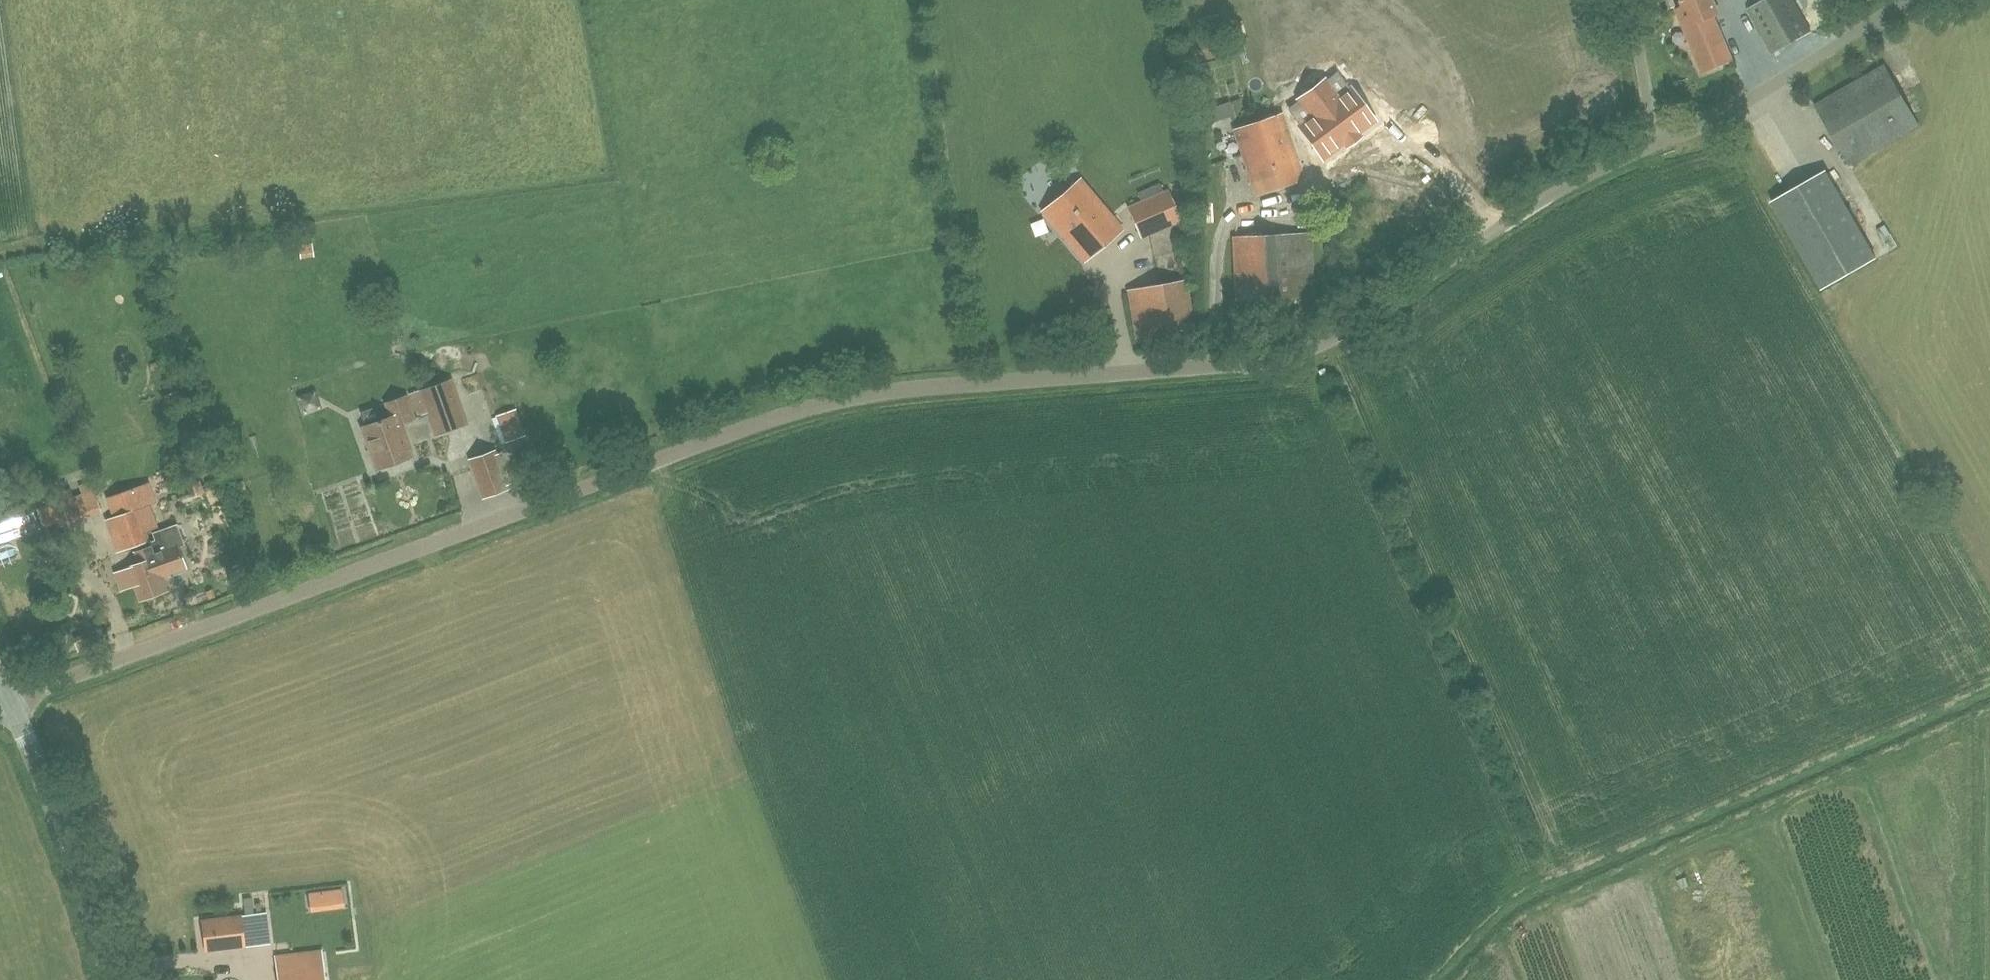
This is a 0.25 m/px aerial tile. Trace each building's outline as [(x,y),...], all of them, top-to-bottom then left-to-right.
[(1685,7),(1687,6),(1695,23),(1684,28),(1690,40),(1703,72),(1731,60),(1711,12),(1716,10),(1712,0),(1682,0),(1685,7)] [(1812,30),(1794,0),(1761,0),(1748,7),(1774,52),(1812,30)] [(1816,105),(1851,165),(1919,124),(1884,65),(1816,105)] [(1343,144),(1359,132),(1374,121),(1350,89),(1338,98),(1324,81),(1299,100),(1312,117),(1299,127),(1323,159),(1343,144)] [(1303,179),(1281,114),(1236,130),(1257,194),(1303,179)] [(1826,170),(1772,201),(1823,289),(1877,258),(1826,170)] [(1854,178),(1837,186),(1847,205),(1863,197),(1854,178)] [(1080,179),(1044,210),(1086,259),(1122,228),(1080,179)] [(1141,239),(1183,221),(1168,189),(1127,207),(1141,239)] [(1236,301),(1315,297),(1311,233),(1233,237),(1236,301)] [(1128,292),(1137,339),(1194,329),(1186,281),(1128,292)] [(429,411),(436,433),(467,421),(450,378),(410,393),(418,415),(429,411)] [(391,415),(363,426),(378,468),(412,455),(400,422),(414,417),(405,395),(386,402),(391,415)] [(516,409),(496,416),(506,443),(526,436),(516,409)] [(471,458),(485,496),(508,488),(507,484),(510,482),(499,452),(496,454),(494,450),(471,458)] [(151,482),(109,496),(116,516),(127,548),(150,540),(147,530),(139,508),(150,504),(158,502),(151,482)] [(349,500),(354,514),(369,508),(363,494),(349,500)] [(155,552),(163,575),(186,567),(178,544),(155,552)] [(168,589),(163,575),(155,552),(152,545),(135,551),(139,562),(128,566),(140,599),(168,589)] [(344,887),(311,891),(312,903),(345,899),(344,887)] [(242,914),(202,919),(206,951),(246,946),(242,917),(242,914)] [(279,979),(328,979),(324,949),(276,955),(279,979)]
